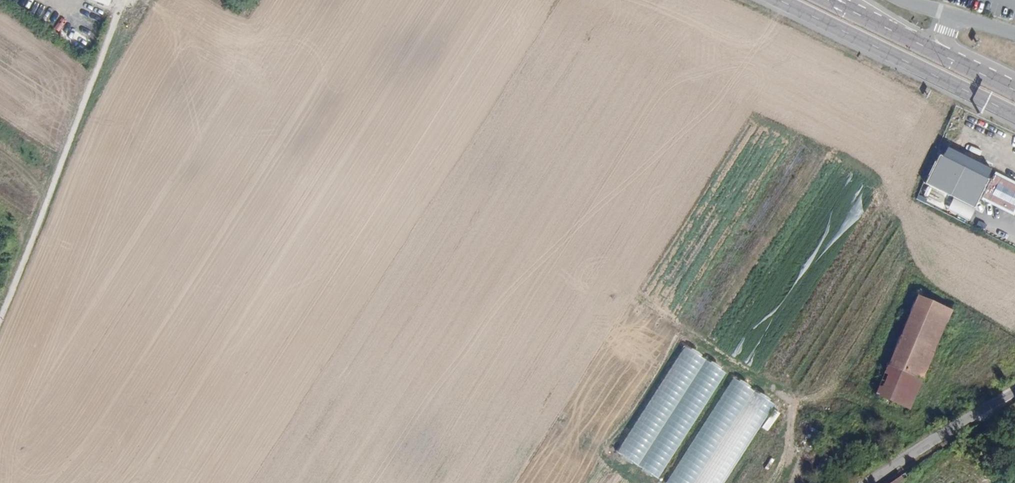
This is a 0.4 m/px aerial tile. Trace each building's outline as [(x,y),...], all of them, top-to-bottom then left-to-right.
[(985,180),(936,155),(923,184),(971,209),(985,180)] [(992,172),(979,199),(1011,216),(1014,208),(1014,205),(1012,203),(1014,197),(1014,183),(992,172)] [(979,220),(976,225),(990,232),(993,226),(979,220)] [(873,393),(909,410),(949,310),(913,296),(873,393)] [(723,374),(681,348),(614,453),(657,479),(723,374)] [(731,380),(666,482),(724,482),(772,406),(731,380)] [(888,482),(904,482),(906,481),(900,474),(888,482)]
